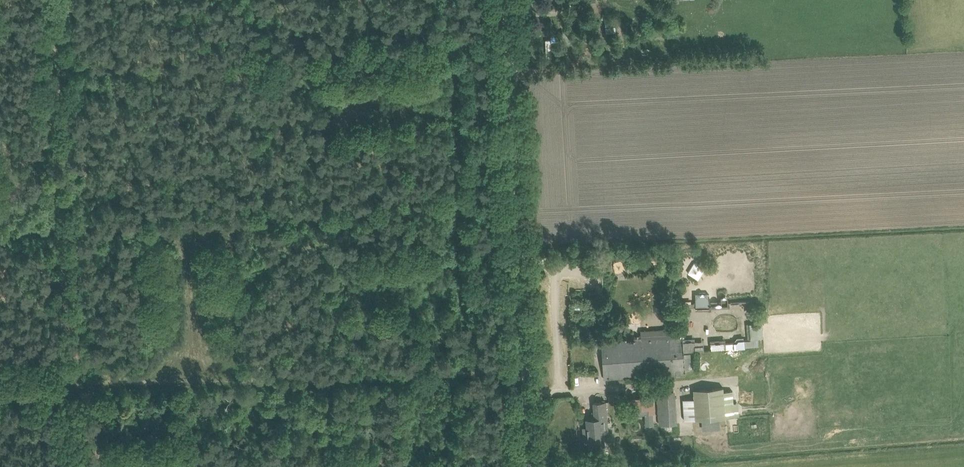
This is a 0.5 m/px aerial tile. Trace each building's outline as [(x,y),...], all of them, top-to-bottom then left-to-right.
[(605,18),(606,26),(615,25),(614,17),(605,18)] [(689,273),(702,279),(707,266),(694,261),(689,273)] [(712,294),(697,294),(697,304),(712,304),(712,294)] [(661,328),(658,311),(644,314),(647,331),(661,328)] [(750,338),(762,338),(761,321),(749,322),(750,338)] [(683,351),(683,342),(682,337),(602,343),(604,379),(685,373),(683,353),(683,351)] [(712,349),(743,346),(742,340),(711,342),(712,349)] [(695,341),(683,342),(683,351),(696,350),(695,341)] [(695,420),(702,419),(719,417),(726,417),(724,391),(724,387),(693,389),(694,398),(695,420)] [(677,423),(675,390),(657,391),(659,425),(677,423)] [(724,391),(726,417),(739,416),(738,402),(734,403),(733,391),(724,391)] [(655,424),(653,424),(652,398),(644,398),(645,403),(639,404),(639,399),(630,399),(631,404),(630,404),(631,414),(645,414),(645,425),(647,425),(648,432),(655,432),(655,424)] [(684,420),(695,420),(694,398),(683,399),(684,420)] [(595,418),(587,419),(588,428),(589,443),(589,445),(599,444),(604,444),(603,433),(603,426),(608,426),(607,417),(606,401),(604,402),(594,402),(595,418)]
